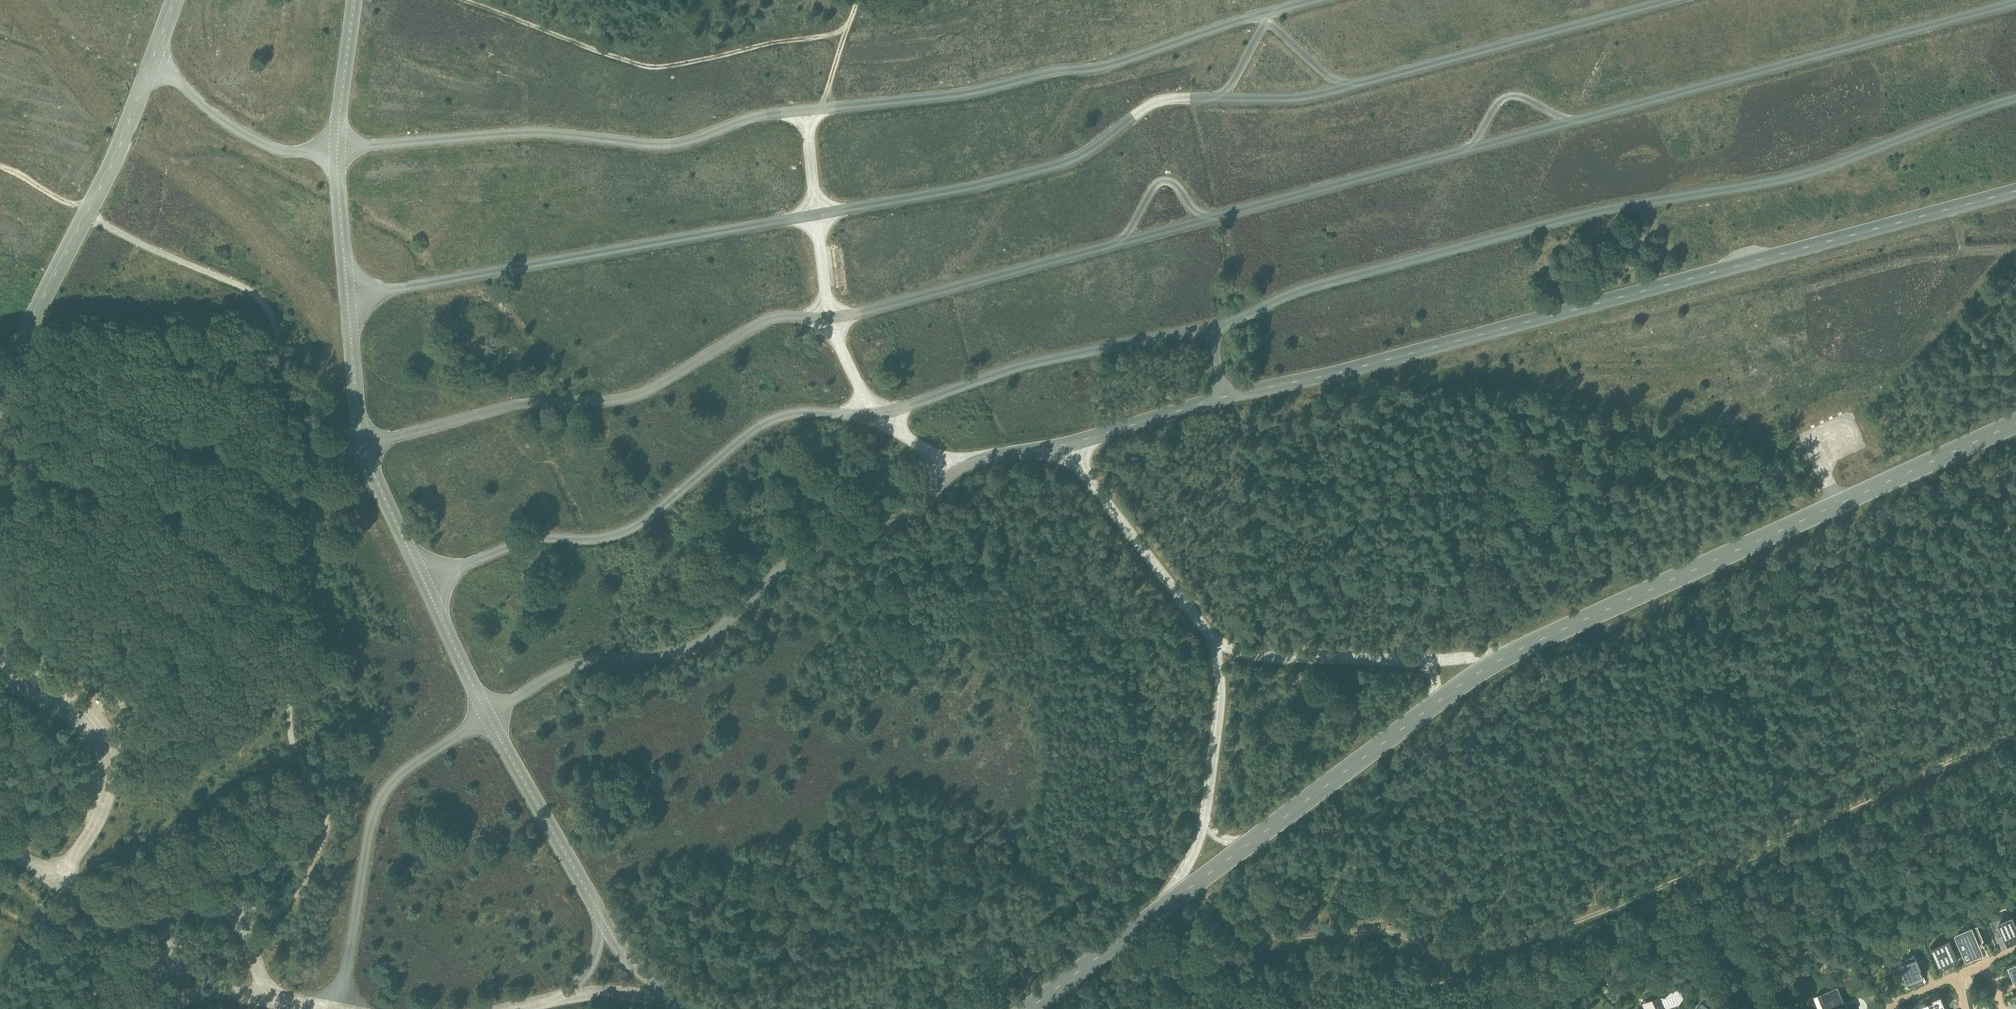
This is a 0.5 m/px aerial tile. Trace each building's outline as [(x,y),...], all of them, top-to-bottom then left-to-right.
[(1833,920),(1828,911),(1821,915),(1826,924),(1833,920)] [(2000,915),(1990,920),(1996,935),(2003,932),(2007,942),(2015,938),(2015,927),(2012,919),(2009,920),(2007,917),(2002,919),(2000,915)] [(1973,942),(1980,939),(1975,927),(1957,935),(1966,955),(1977,951),(1973,942)] [(1938,963),(1944,961),(1945,964),(1957,959),(1948,937),(1948,939),(1931,946),(1930,945),(1938,963)] [(1918,978),(1920,977),(1923,976),(1914,954),(1905,957),(1908,964),(1900,967),(1908,985),(1919,980),(1918,978)] [(2007,965),(2014,981),(2015,980),(2015,961),(2007,965)] [(1679,1001),(1687,988),(1698,983),(1696,978),(1671,989),(1665,996),(1656,996),(1646,1000),(1650,1008),(1659,1008),(1676,1002),(1679,1001)] [(1837,985),(1819,993),(1820,994),(1821,993),(1825,1001),(1823,1001),(1826,1008),(1848,1008),(1837,985)] [(1945,1008),(1944,1005),(1943,1005),(1939,996),(1936,998),(1932,1000),(1931,999),(1928,1001),(1919,1005),(1921,1008),(1944,1008),(1945,1008)] [(1705,1008),(1708,1008),(1712,1003),(1705,998),(1700,1005),(1705,1008)]
